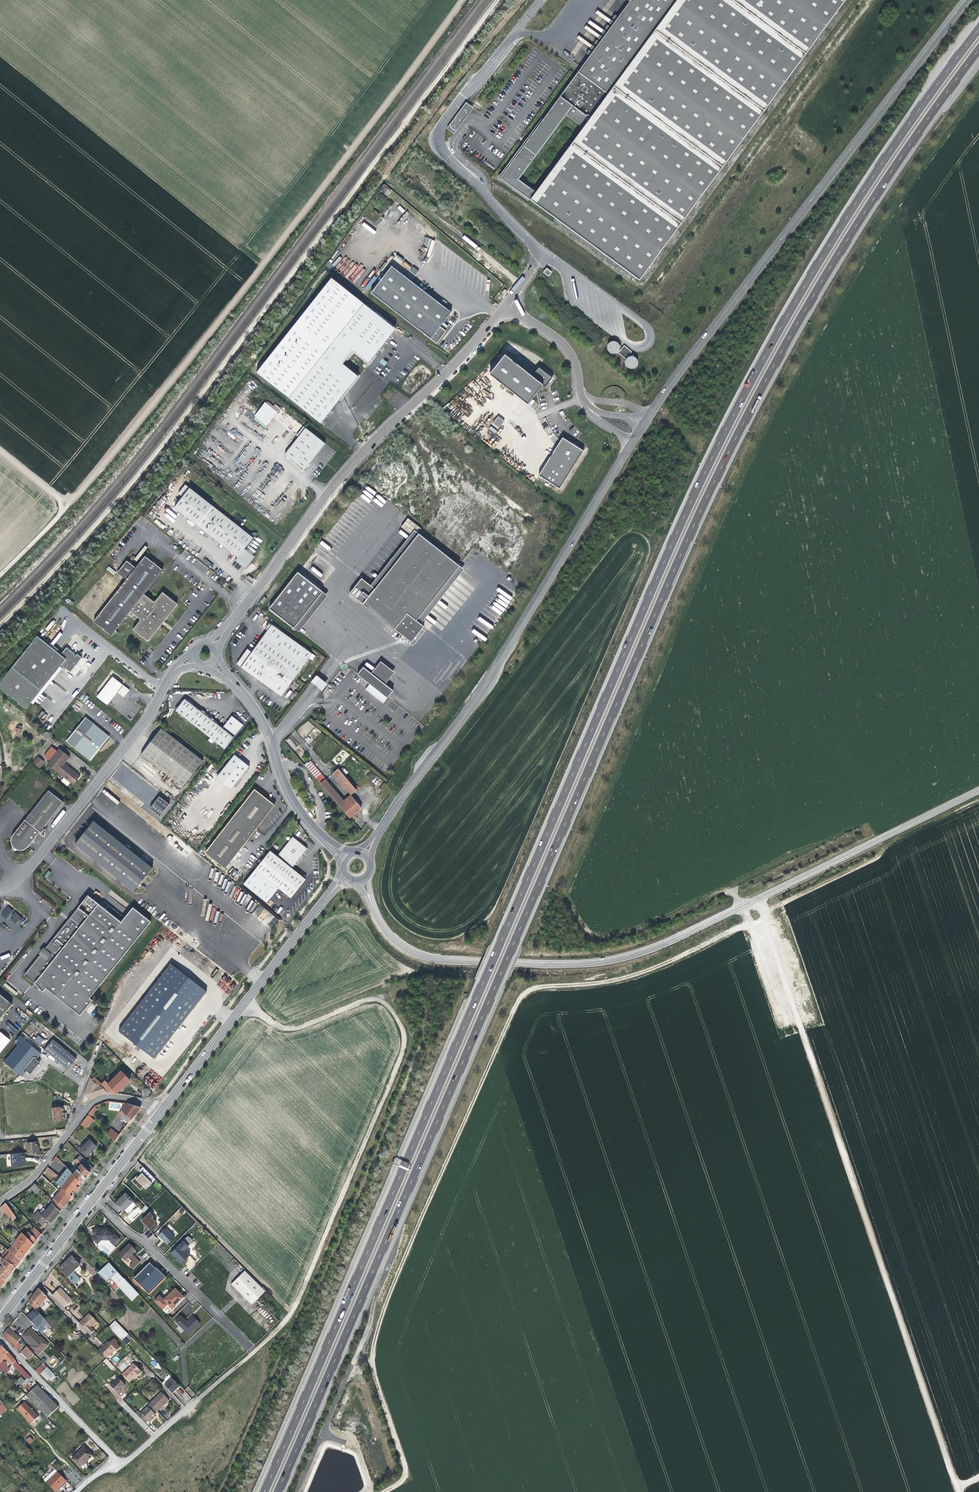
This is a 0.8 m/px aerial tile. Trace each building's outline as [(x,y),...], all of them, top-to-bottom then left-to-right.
[(566,86),(498,179),(640,280),(832,19),(839,10),(846,0),(632,0),(631,1),(566,86)] [(473,106),(467,102),(465,105),(451,124),(451,125),(452,127),(455,129),(457,128),(473,106)] [(453,313),(393,267),(372,294),(438,344),(448,332),(444,330),(442,328),(453,313)] [(419,270),(414,267),(410,271),(415,275),(419,270)] [(552,273),(546,269),(543,274),(549,278),(552,273)] [(354,306),(358,300),(333,280),(258,374),(322,425),(333,411),(360,378),(344,366),(355,352),(370,365),(383,349),(392,338),(354,306)] [(398,331),(358,300),(354,306),(392,338),(398,331)] [(620,356),(620,355),(621,354),(621,351),(620,349),(618,347),(616,347),(614,347),(613,347),(612,348),(610,349),(609,352),(609,354),(610,356),(611,357),(614,359),(616,359),(618,358),(619,357),(620,356)] [(621,356),(620,355),(620,356),(619,357),(628,363),(629,361),(628,361),(632,355),(625,350),(621,356)] [(535,378),(508,357),(493,376),(530,407),(546,388),(549,390),(551,387),(556,381),(542,370),(535,378)] [(631,360),(629,361),(628,363),(627,366),(628,368),(629,370),(631,371),(633,371),(636,371),(638,369),(639,367),(639,364),(638,362),(636,360),(634,359),(631,360)] [(252,417),(265,428),(281,409),(275,404),(273,407),(266,401),(252,417)] [(497,426),(502,420),(499,417),(494,423),(497,426)] [(298,439),(284,456),(303,472),(318,454),(325,445),(306,430),(303,428),(296,437),(298,439)] [(563,440),(556,452),(540,478),(562,491),(576,468),(585,452),(563,440)] [(183,496),(191,486),(186,483),(179,493),(183,496)] [(239,555),(246,546),(254,535),(191,486),(176,506),(239,555)] [(413,530),(370,585),(375,589),(420,534),(413,530)] [(351,592),(412,641),(424,627),(421,624),(416,620),(459,566),(420,534),(375,589),(370,585),(362,579),(351,592)] [(256,554),(246,546),(239,555),(237,558),(242,562),(247,566),(256,554)] [(113,634),(132,610),(146,592),(165,569),(147,554),(138,566),(128,578),(95,619),(113,634)] [(128,578),(138,566),(129,559),(119,571),(128,578)] [(416,620),(421,624),(464,570),(459,566),(416,620)] [(323,592),(298,572),(269,608),(294,628),(323,592)] [(498,588),(497,591),(511,599),(512,597),(498,588)] [(156,600),(146,592),(132,610),(142,618),(134,628),(148,639),(149,638),(151,640),(164,624),(180,604),(178,603),(180,601),(165,589),(156,600)] [(328,596),(323,592),(294,628),(299,632),(328,596)] [(500,609),(503,612),(510,602),(508,600),(506,603),(501,599),(498,603),(499,604),(497,606),(500,608),(500,609)] [(493,606),(491,608),(500,615),(502,612),(493,606)] [(261,679),(280,693),(311,652),(271,622),(251,648),(240,663),(261,679)] [(68,660),(61,654),(38,636),(13,667),(51,697),(71,672),(63,666),(68,660)] [(236,660),(240,663),(251,648),(247,645),(236,660)] [(67,647),(61,654),(68,660),(63,666),(71,672),(83,657),(78,653),(76,656),(75,656),(74,655),(75,654),(67,647)] [(381,662),(372,674),(385,684),(394,672),(381,662)] [(363,667),(358,674),(365,680),(361,685),(383,703),(393,691),(385,684),(372,674),(363,667)] [(122,684),(112,676),(97,696),(107,704),(115,693),(122,684)] [(316,677),(311,685),(315,688),(322,694),(328,686),(316,677)] [(186,696),(176,709),(226,747),(244,724),(232,715),(223,725),(210,715),(186,696)] [(86,717),(66,741),(91,760),(100,748),(110,736),(86,717)] [(19,739),(22,726),(17,725),(14,738),(19,739)] [(150,741),(141,754),(182,786),(202,759),(161,728),(150,741)] [(50,761),(57,752),(52,747),(44,757),(50,761)] [(47,764),(64,778),(65,777),(71,782),(70,783),(73,785),(80,776),(71,769),(65,764),(70,758),(59,750),(57,752),(50,761),(47,764)] [(220,772),(234,784),(249,765),(243,760),(235,753),(220,772)] [(44,762),(39,758),(34,763),(39,768),(44,762)] [(357,789),(339,767),(333,772),(352,794),(357,789)] [(232,787),(234,784),(220,772),(217,776),(232,787)] [(65,777),(64,778),(61,781),(67,786),(70,783),(71,782),(65,777)] [(320,783),(349,817),(362,807),(351,794),(344,800),(326,779),(320,783)] [(36,837),(64,801),(49,788),(12,834),(14,835),(13,837),(12,838),(12,840),(12,842),(13,844),(14,846),(16,847),(19,848),(21,848),(23,848),(25,846),(26,845),(28,847),(36,837)] [(253,790),(235,813),(256,829),(273,806),(263,798),(253,790)] [(169,804),(158,796),(154,801),(149,808),(159,816),(169,804)] [(256,829),(235,813),(204,852),(225,868),(243,845),(256,829)] [(152,867),(93,821),(83,833),(74,844),(134,891),(152,867)] [(293,837),(277,856),(292,868),(308,849),(301,844),(293,837)] [(306,880),(292,868),(277,856),(270,851),(254,869),(290,899),(306,880)] [(84,994),(145,917),(128,903),(115,918),(81,891),(56,922),(17,971),(37,987),(40,983),(74,1011),(87,995),(84,994)] [(11,921),(18,924),(21,917),(14,913),(11,921)] [(169,963),(118,1031),(154,1058),(191,1009),(206,990),(169,963)] [(10,1003),(0,994),(0,1015),(10,1003)] [(28,1036),(69,1069),(77,1059),(36,1025),(28,1036)] [(10,1039),(0,1032),(0,1052),(10,1039)] [(36,1058),(37,1059),(42,1054),(25,1040),(5,1062),(22,1077),(28,1071),(26,1070),(36,1058)] [(41,1062),(37,1059),(36,1058),(26,1070),(28,1071),(31,1074),(36,1067),(41,1062)] [(108,1083),(117,1092),(126,1084),(131,1080),(121,1070),(108,1083)] [(103,1084),(102,1083),(95,1076),(92,1079),(100,1087),(101,1086),(103,1084)] [(92,1079),(90,1078),(84,1093),(89,1098),(97,1095),(102,1092),(108,1092),(101,1086),(100,1087),(92,1079)] [(103,1084),(101,1086),(108,1092),(117,1092),(108,1083),(105,1080),(102,1083),(103,1084)] [(123,1109),(132,1117),(136,1112),(141,1106),(127,1103),(123,1109)] [(94,1106),(88,1113),(89,1114),(91,1116),(97,1109),(94,1106)] [(64,1113),(64,1107),(52,1108),(53,1120),(65,1119),(64,1113)] [(128,1122),(132,1117),(123,1109),(119,1113),(128,1122)] [(86,1128),(95,1120),(91,1116),(89,1114),(86,1117),(83,1120),(84,1120),(81,1123),(86,1128)] [(106,1133),(115,1140),(119,1134),(111,1128),(106,1133)] [(90,1139),(80,1148),(87,1155),(90,1152),(90,1153),(92,1151),(94,1150),(93,1149),(96,1146),(90,1139)] [(27,1153),(38,1152),(38,1147),(36,1147),(36,1145),(36,1142),(26,1143),(27,1153)] [(23,1153),(10,1154),(11,1166),(24,1165),(23,1159),(23,1153)] [(82,1163),(79,1166),(73,1173),(82,1182),(89,1174),(93,1168),(84,1158),(80,1161),(82,1163)] [(82,1163),(80,1161),(77,1158),(74,1161),(79,1166),(82,1163)] [(54,1178),(57,1174),(47,1166),(44,1170),(54,1178)] [(82,1182),(73,1173),(68,1167),(56,1181),(59,1184),(63,1187),(72,1195),(77,1188),(82,1182)] [(135,1178),(131,1181),(141,1190),(144,1186),(146,1188),(149,1185),(149,1186),(151,1184),(152,1182),(142,1173),(138,1177),(136,1179),(135,1178)] [(34,1183),(30,1187),(36,1193),(40,1189),(34,1183)] [(59,1202),(64,1205),(68,1200),(72,1195),(63,1187),(59,1192),(54,1197),(59,1202)] [(118,1199),(114,1203),(122,1211),(133,1200),(125,1192),(121,1196),(118,1199)] [(52,1202),(46,1210),(42,1215),(46,1219),(50,1222),(55,1216),(60,1209),(56,1206),(52,1202)] [(11,1221),(15,1218),(5,1204),(0,1207),(0,1208),(11,1221)] [(127,1217),(132,1222),(142,1212),(137,1207),(127,1217)] [(42,1215),(39,1213),(37,1211),(33,1217),(42,1225),(44,1222),(46,1219),(42,1215)] [(150,1212),(142,1220),(146,1224),(150,1228),(149,1229),(151,1231),(157,1226),(154,1223),(156,1221),(153,1218),(154,1216),(150,1212)] [(42,1234),(34,1227),(24,1236),(33,1245),(38,1239),(42,1234)] [(96,1236),(93,1239),(97,1244),(101,1241),(109,1241),(114,1245),(120,1239),(109,1228),(108,1228),(106,1230),(104,1229),(103,1228),(96,1228),(92,1232),(96,1236)] [(166,1228),(159,1235),(163,1240),(167,1244),(175,1237),(166,1228)] [(22,1234),(12,1247),(14,1248),(20,1240),(24,1236),(22,1234)] [(187,1236),(171,1253),(175,1256),(178,1259),(181,1263),(189,1255),(184,1250),(192,1242),(192,1240),(189,1237),(187,1236)] [(27,1253),(30,1250),(20,1240),(14,1248),(24,1257),(27,1253)] [(129,1244),(119,1255),(125,1261),(128,1258),(132,1254),(131,1253),(132,1251),(134,1252),(136,1251),(129,1244)] [(24,1257),(14,1248),(10,1252),(21,1261),(22,1259),(24,1257)] [(7,1250),(2,1257),(5,1259),(15,1268),(18,1265),(21,1261),(10,1252),(9,1251),(7,1250)] [(140,1262),(132,1254),(128,1258),(133,1262),(129,1266),(133,1269),(140,1262)] [(68,1277),(74,1272),(81,1266),(72,1256),(66,1261),(59,1268),(68,1277)] [(15,1268),(5,1259),(1,1263),(3,1265),(12,1272),(14,1270),(15,1268)] [(107,1282),(111,1278),(118,1272),(110,1263),(103,1268),(98,1273),(107,1282)] [(156,1269),(150,1263),(143,1270),(144,1271),(139,1276),(138,1275),(134,1279),(149,1295),(166,1278),(157,1268),(156,1269)] [(6,1280),(9,1276),(12,1272),(3,1265),(0,1269),(0,1275),(6,1280)] [(265,1290),(245,1270),(231,1283),(251,1304),(265,1290)] [(74,1272),(68,1277),(78,1288),(83,1282),(74,1272)] [(118,1272),(111,1278),(132,1300),(139,1294),(118,1272)] [(35,1293),(31,1298),(39,1307),(47,1297),(39,1288),(35,1293)] [(72,1300),(60,1288),(56,1291),(53,1295),(65,1307),(72,1300)] [(163,1310),(167,1314),(184,1298),(181,1294),(180,1295),(178,1293),(178,1292),(175,1289),(164,1300),(159,1296),(154,1301),(163,1310)] [(32,1314),(27,1318),(42,1333),(46,1329),(44,1327),(49,1322),(35,1308),(31,1313),(32,1314)] [(84,1327),(90,1334),(95,1331),(91,1327),(97,1322),(90,1314),(84,1320),(83,1319),(79,1323),(84,1327)] [(181,1316),(175,1321),(189,1335),(200,1323),(196,1320),(193,1316),(187,1323),(181,1316)] [(123,1340),(128,1335),(115,1321),(110,1326),(123,1340)] [(2,1336),(15,1346),(18,1342),(21,1338),(13,1332),(8,1328),(5,1333),(2,1336)] [(33,1345),(40,1338),(31,1328),(27,1332),(23,1336),(33,1345)] [(40,1338),(33,1345),(31,1346),(39,1354),(48,1344),(41,1337),(40,1338)] [(99,1350),(106,1358),(116,1349),(108,1341),(99,1350)] [(5,1358),(9,1353),(0,1346),(0,1363),(2,1360),(1,1359),(4,1357),(5,1358)] [(33,1352),(27,1346),(21,1352),(24,1355),(27,1358),(33,1352)] [(13,1367),(17,1362),(9,1353),(5,1358),(13,1367)] [(107,1358),(103,1361),(111,1371),(114,1368),(107,1358)] [(2,1360),(0,1363),(0,1368),(9,1377),(11,1376),(8,1372),(9,1371),(10,1368),(2,1360)] [(30,1376),(17,1362),(13,1367),(26,1379),(30,1376)] [(50,1383),(57,1377),(43,1363),(35,1370),(39,1374),(40,1373),(45,1378),(50,1383)] [(134,1363),(123,1375),(129,1382),(134,1378),(136,1375),(138,1377),(143,1372),(134,1363)] [(126,1385),(119,1377),(110,1385),(118,1393),(122,1389),(126,1385)] [(180,1386),(172,1379),(165,1386),(172,1393),(177,1389),(180,1386)] [(47,1417),(59,1406),(47,1395),(37,1385),(26,1396),(47,1417)] [(150,1403),(156,1409),(156,1410),(157,1410),(164,1404),(169,1399),(161,1392),(150,1403)] [(38,1416),(24,1401),(16,1409),(28,1420),(30,1423),(38,1416)] [(153,1411),(156,1409),(150,1403),(141,1413),(138,1410),(135,1412),(145,1423),(148,1420),(148,1421),(152,1417),(156,1414),(154,1412),(153,1411)] [(90,1452),(84,1446),(72,1459),(80,1468),(93,1455),(90,1452)] [(61,1486),(66,1481),(55,1469),(44,1480),(55,1491),(61,1486)]
